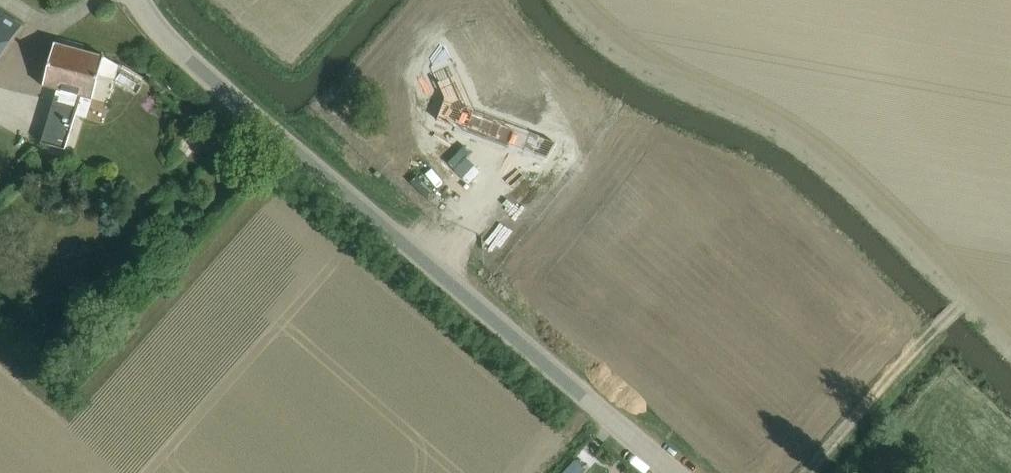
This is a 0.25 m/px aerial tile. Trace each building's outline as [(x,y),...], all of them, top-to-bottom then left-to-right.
[(438,52),(431,76),(531,159),(556,130),(495,81),(454,4),(427,29),(438,52)] [(21,25),(0,11),(0,56),(21,25)] [(92,98),(98,76),(103,56),(54,43),(42,86),(57,89),(43,141),(67,147),(79,102),(69,99),(70,93),(92,98)] [(575,459),(562,472),(574,472),(581,465),(575,459)]
